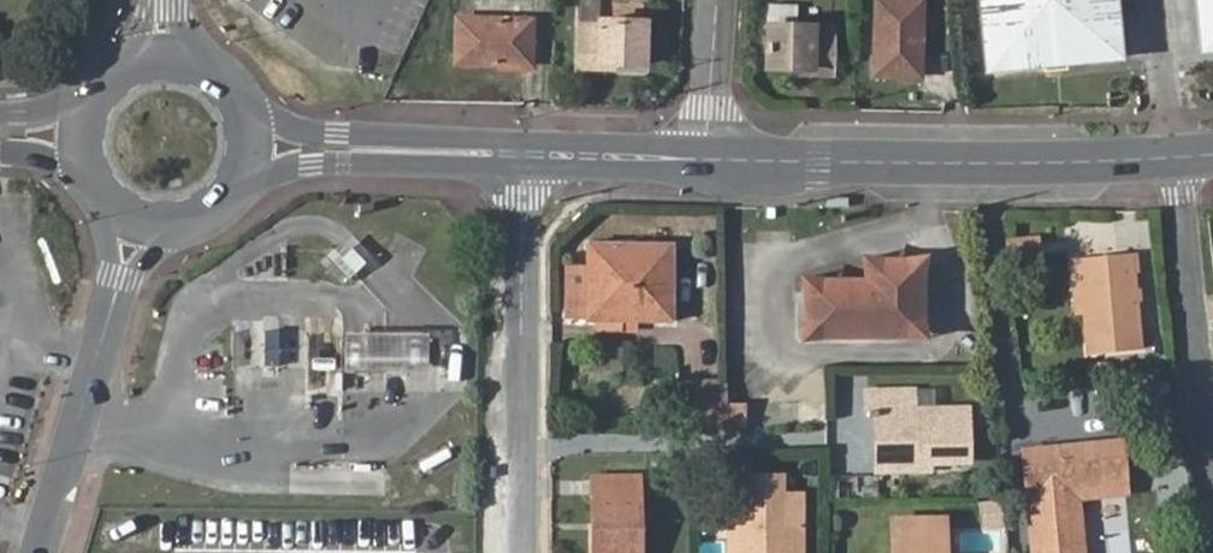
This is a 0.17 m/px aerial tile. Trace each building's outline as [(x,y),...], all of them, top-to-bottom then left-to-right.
[(580,17),(601,18),(601,0),(580,0),(580,17)] [(877,75),(924,75),(924,0),(878,0),(877,75)] [(1065,57),(1114,52),(1109,0),(982,0),(988,66),(1043,60),(1065,57)] [(1201,43),(1212,42),(1212,0),(1197,0),(1201,43)] [(773,5),(772,22),(804,23),(803,5),(773,5)] [(458,10),(458,63),(537,64),(536,13),(458,10)] [(601,18),(580,17),(580,64),(649,64),(647,17),(601,18)] [(804,23),(772,22),(771,67),(838,67),(838,23),(804,23)] [(1066,68),(1065,57),(1043,60),(1045,70),(1066,68)] [(567,322),(674,322),(672,245),(588,244),(588,296),(568,296),(567,322)] [(1084,261),(1088,312),(1092,355),(1144,350),(1135,253),(1083,257),(1084,261)] [(910,257),(911,262),(920,270),(923,271),(923,257),(918,257),(910,257)] [(859,273),(864,273),(872,263),(872,259),(865,259),(858,259),(858,263),(859,273)] [(1080,313),(1088,312),(1084,261),(1074,262),(1080,313)] [(816,338),(912,335),(921,326),(920,270),(911,262),(872,263),(864,273),(864,285),(814,286),(806,295),(807,328),(816,338)] [(801,294),(806,295),(814,286),(814,280),(805,281),(801,280),(800,286),(801,294)] [(921,326),(912,335),(912,338),(920,338),(925,338),(925,326),(921,326)] [(815,342),(816,338),(807,328),(802,329),(803,342),(807,341),(815,342)] [(700,428),(745,427),(744,404),(723,404),(723,384),(698,385),(698,391),(700,428)] [(930,452),(929,461),(969,462),(968,412),(913,412),(913,391),(867,391),(868,416),(878,416),(878,456),(919,456),(920,452),(930,452)] [(1128,491),(1122,442),(1024,453),(1036,552),(1085,552),(1079,496),(1128,491)] [(929,470),(929,461),(930,452),(920,452),(919,456),(878,456),(879,470),(929,470)] [(597,552),(641,552),(639,477),(591,477),(591,521),(597,522),(597,552)] [(802,528),(781,528),(782,477),(736,478),(736,515),(737,552),(802,552),(802,528)] [(1002,498),(983,499),(984,523),(1005,522),(1002,498)] [(736,515),(728,515),(728,552),(737,552),(736,515)] [(944,522),(902,523),(902,534),(892,534),(892,552),(944,552),(944,522)] [(902,534),(902,523),(892,523),(892,534),(902,534)]
